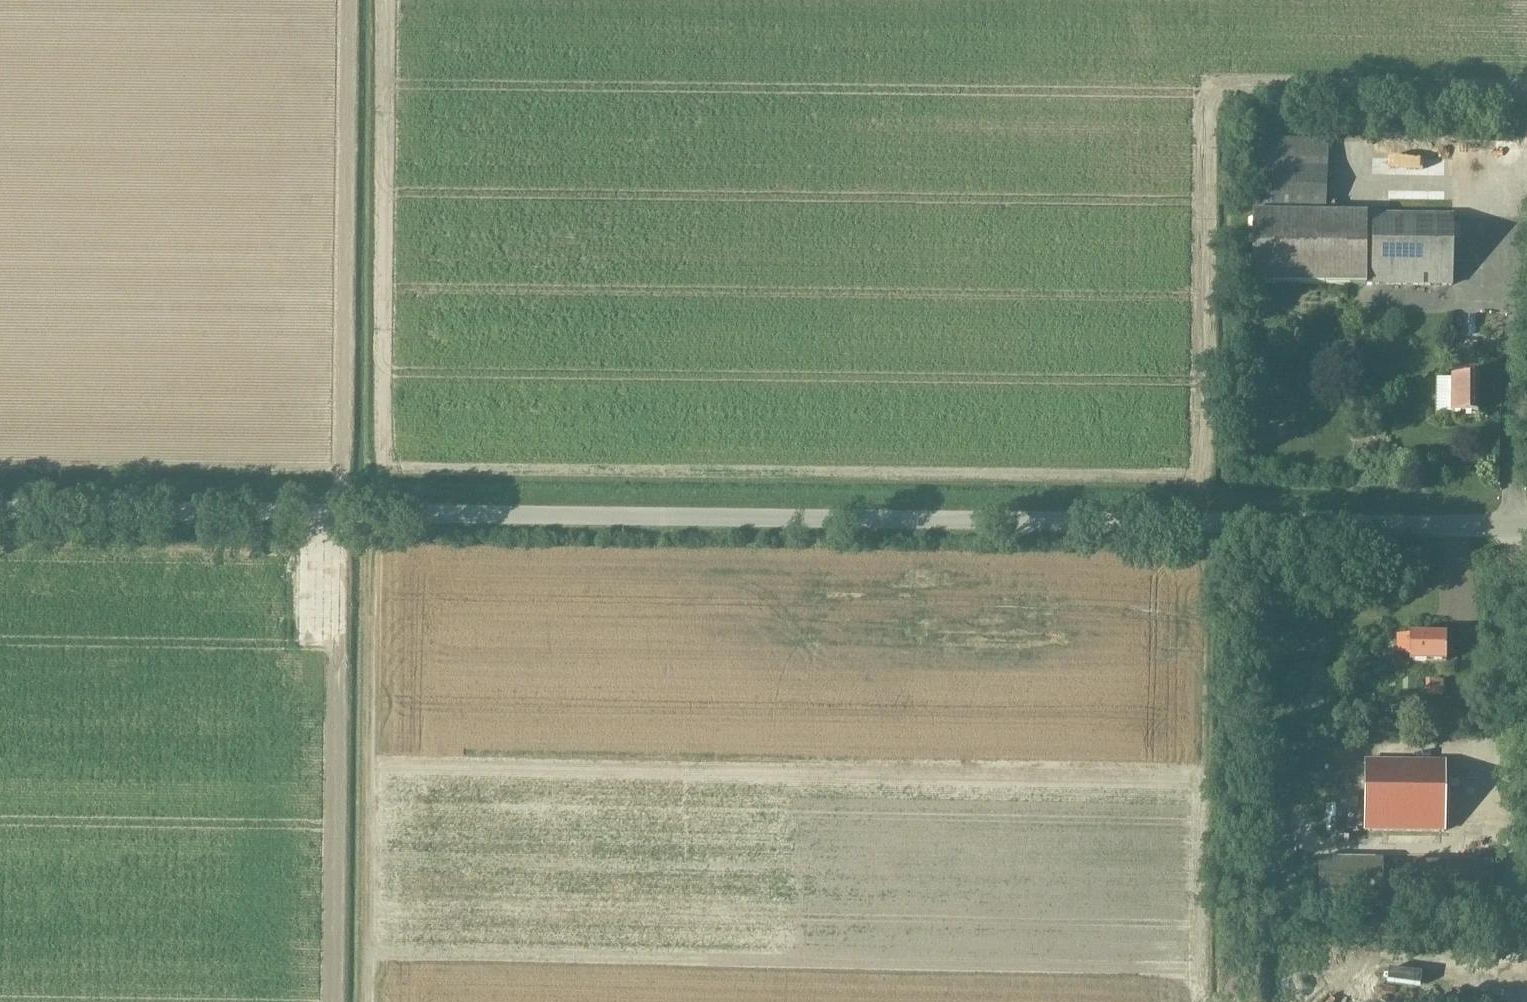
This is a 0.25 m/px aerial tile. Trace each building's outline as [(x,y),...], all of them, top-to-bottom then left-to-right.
[(1326,168),(1328,140),(1261,137),(1259,210),(1326,212),(1328,168),(1326,168)] [(1452,216),(1373,215),(1252,214),(1251,284),(1451,286),(1452,216)] [(1477,379),(1477,368),(1477,367),(1458,366),(1458,379),(1451,378),(1450,415),(1477,416),(1478,379),(1477,379)] [(1446,662),(1446,635),(1410,635),(1397,635),(1397,654),(1410,655),(1409,661),(1446,662)] [(1444,831),(1445,762),(1366,760),(1365,830),(1444,831)] [(1382,908),(1384,860),(1318,858),(1318,908),(1382,908)]
